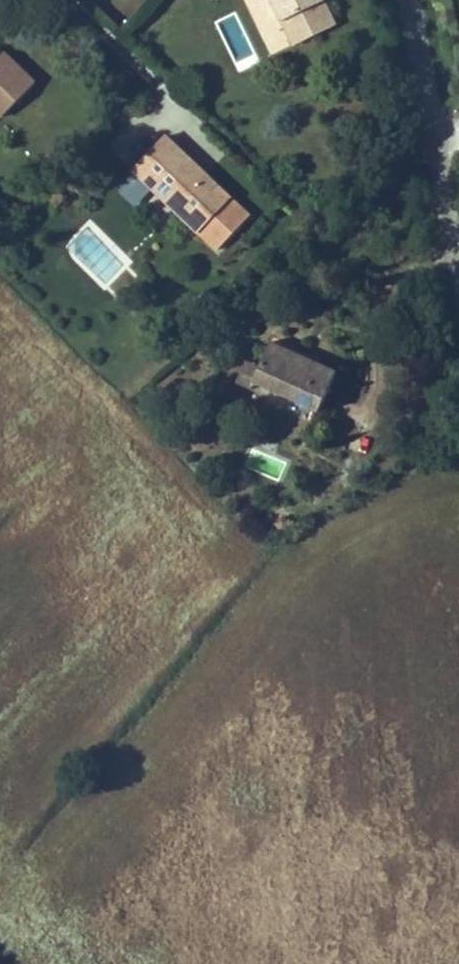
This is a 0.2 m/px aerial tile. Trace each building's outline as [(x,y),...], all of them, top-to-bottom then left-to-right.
[(303,20),(343,0),(293,0),(303,20)] [(303,20),(315,43),(355,22),(344,0),(343,0),(303,20)] [(21,69),(11,79),(0,69),(0,119),(17,135),(52,98),(21,69)] [(271,227),(185,147),(153,181),(240,261),(271,227)] [(361,372),(295,347),(285,373),(279,389),(345,414),(361,372)] [(279,389),(285,373),(270,366),(261,391),(276,397),(279,389)]
